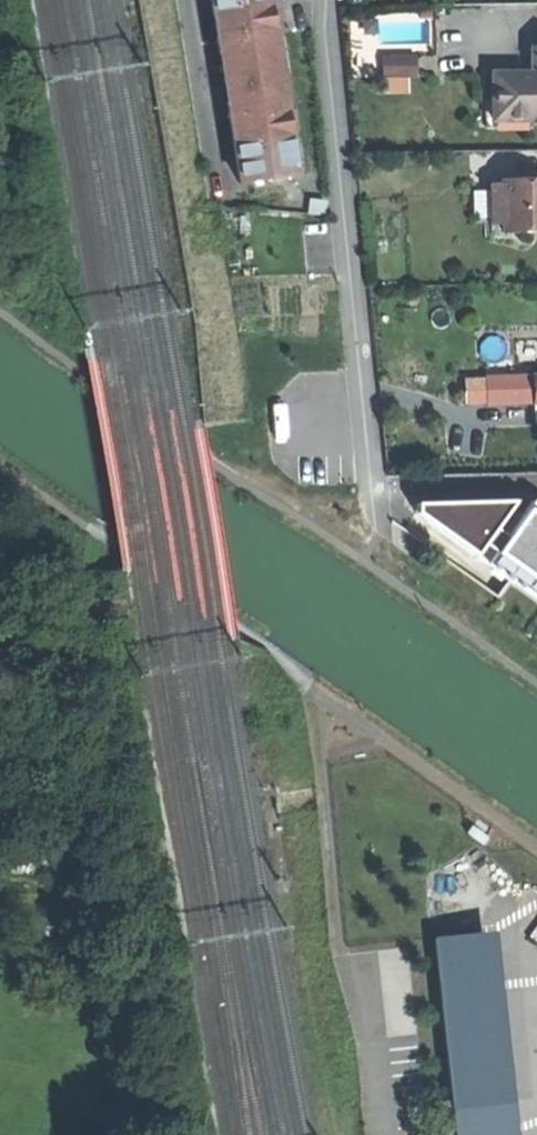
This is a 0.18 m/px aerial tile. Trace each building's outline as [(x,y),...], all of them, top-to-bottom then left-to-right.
[(243,185),(296,176),(295,166),(303,165),(299,140),(291,142),(289,133),(297,132),(294,112),(286,113),(285,102),(292,101),(287,67),(282,37),(275,38),(273,28),(281,27),(278,6),(269,8),(268,0),(214,0),(243,185)] [(421,58),(386,59),(387,78),(389,78),(411,78),(421,78),(421,58)] [(494,120),(532,120),(532,74),(493,74),(494,120)] [(411,94),(411,78),(389,78),(389,94),(411,94)] [(503,181),(503,185),(504,224),(504,233),(536,233),(536,180),(503,181)] [(491,224),(504,224),(503,185),(490,185),(491,224)] [(487,378),(487,402),(536,401),(536,377),(487,378)] [(416,502),(411,512),(536,607),(536,508),(526,501),(416,502)] [(433,941),(436,970),(482,964),(479,936),(433,941)] [(482,964),(436,970),(455,1134),(502,1134),(482,964)]
